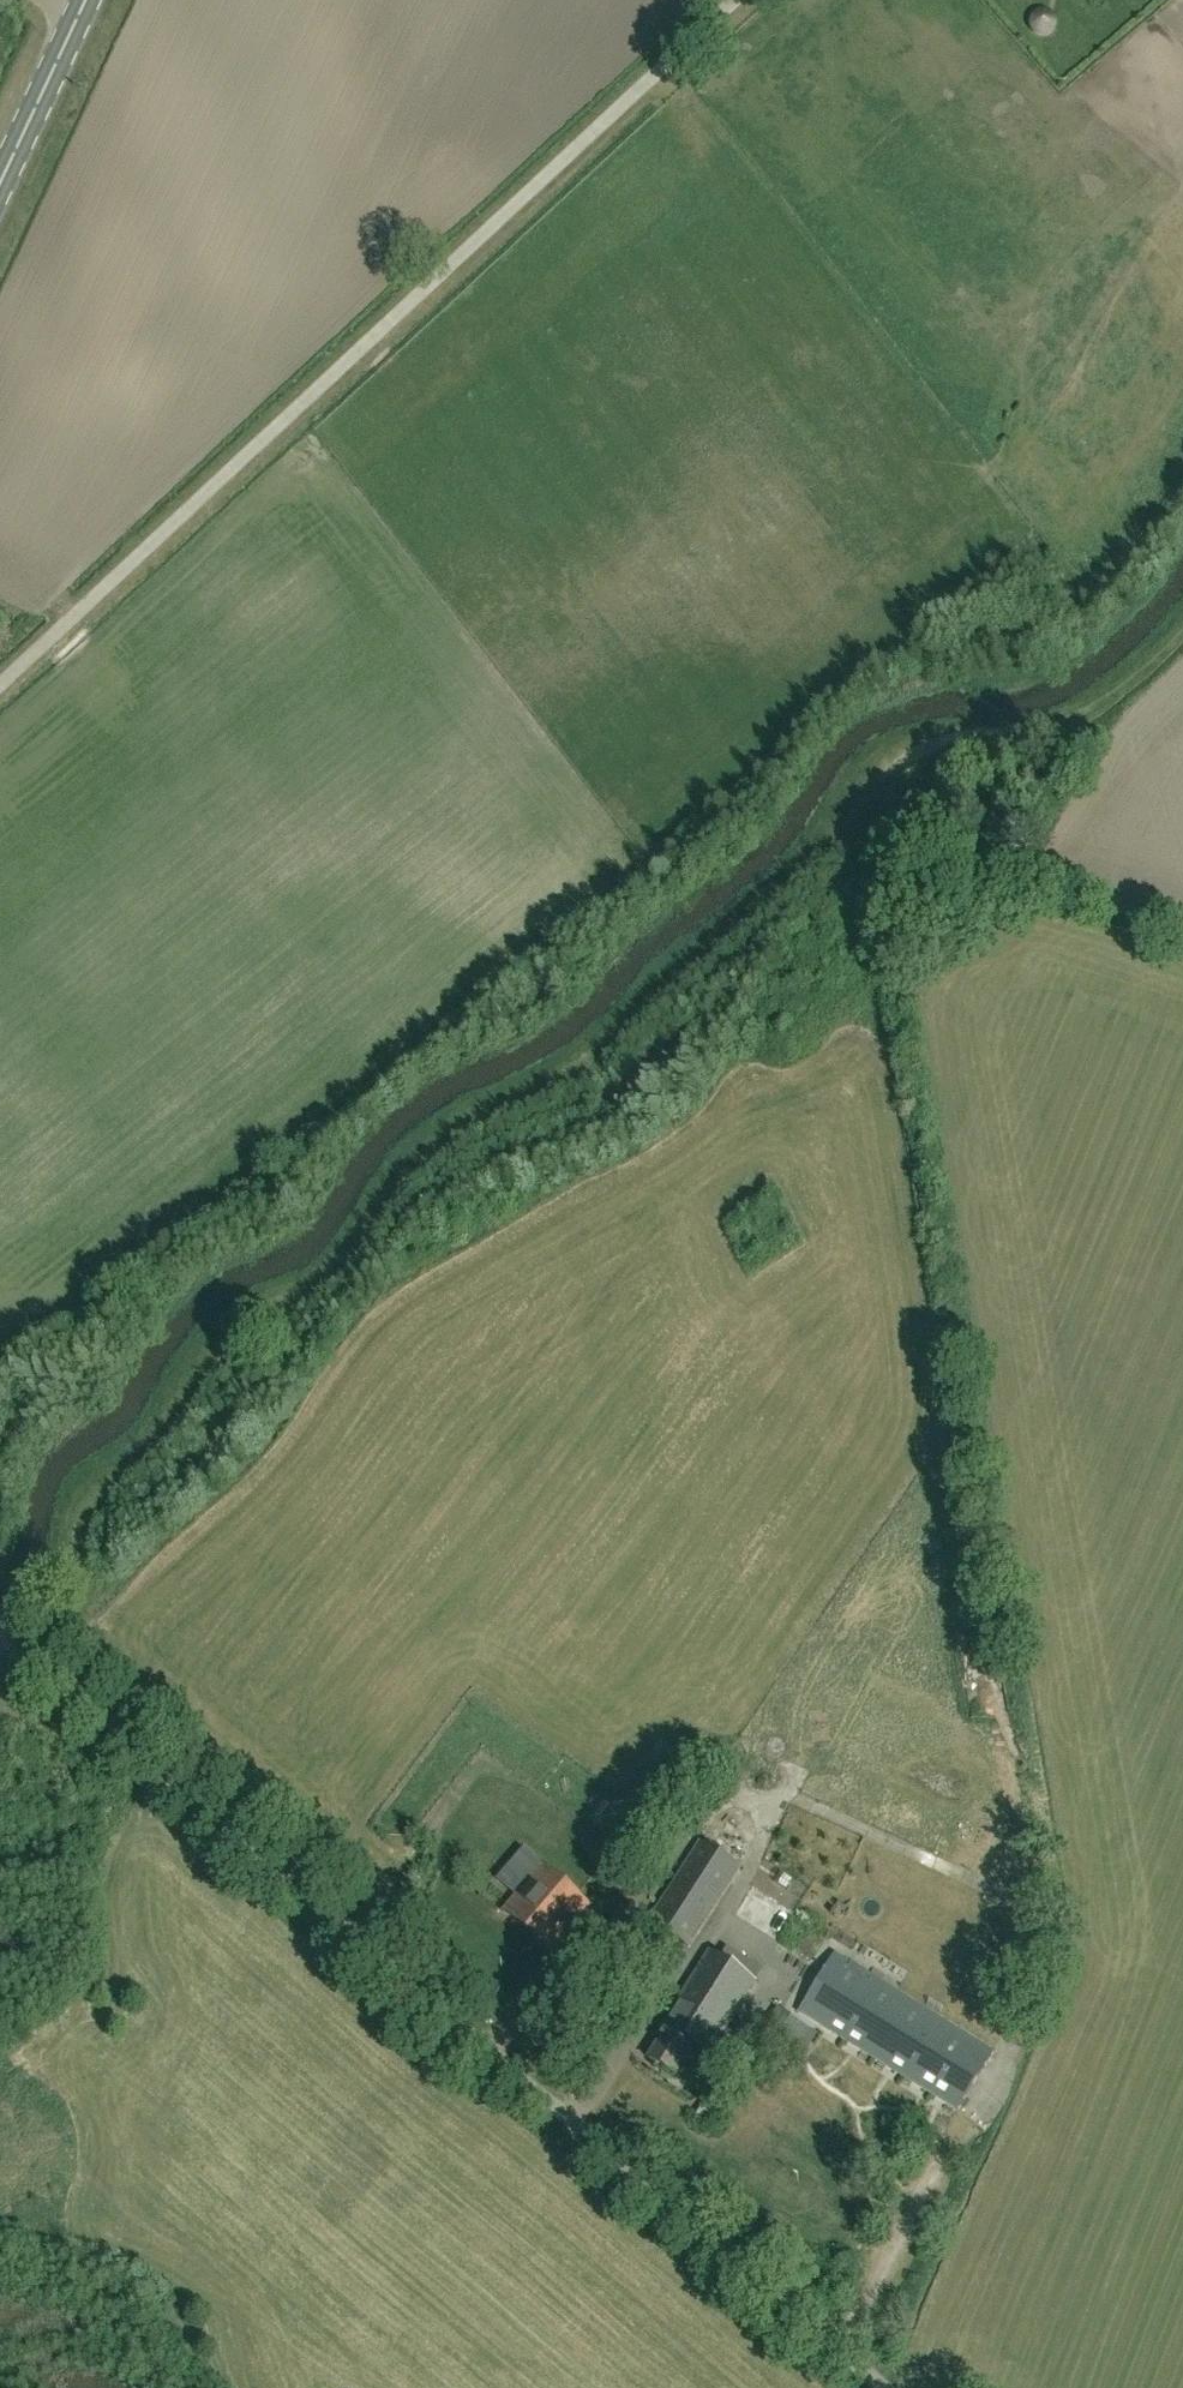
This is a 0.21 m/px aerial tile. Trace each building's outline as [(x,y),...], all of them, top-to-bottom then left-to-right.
[(689,1947),(740,1868),(700,1842),(649,1921),(689,1947)] [(504,1911),(520,1925),(550,1950),(588,1906),(572,1892),(541,1867),(504,1911)] [(510,1900),(521,1883),(504,1872),(493,1889),(510,1900)] [(708,2054),(754,1981),(709,1952),(656,2037),(661,2039),(648,2059),(674,2076),(683,2061),(689,2065),(699,2049),(708,2054)] [(799,2011),(921,2086),(958,2109),(994,2052),(834,1954),(799,2011)] [(791,2062),(811,2029),(784,2013),(764,2046),(791,2062)]
